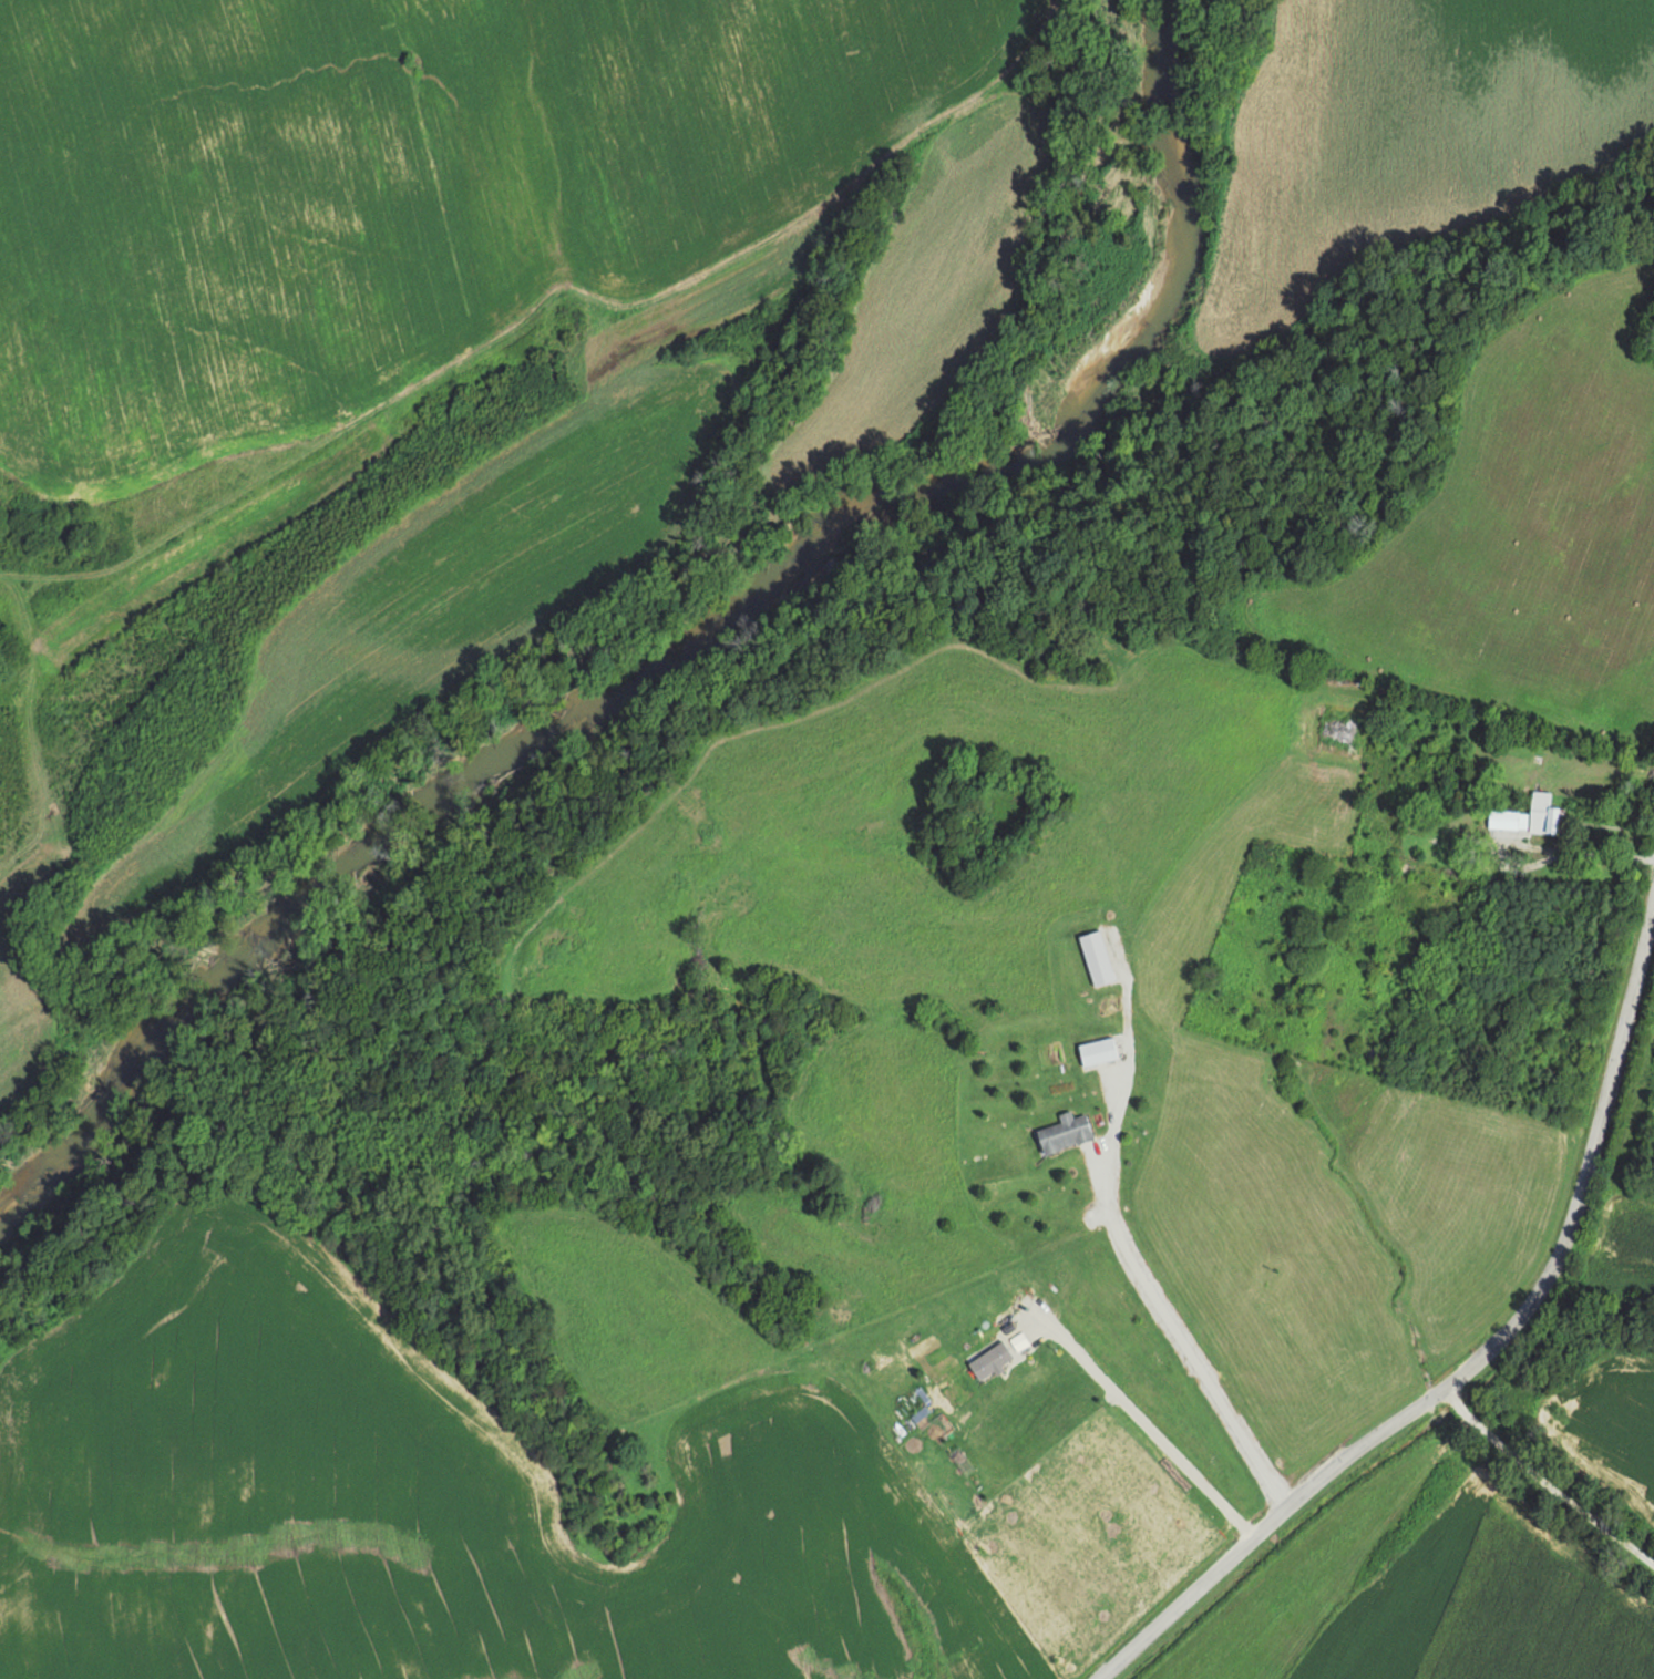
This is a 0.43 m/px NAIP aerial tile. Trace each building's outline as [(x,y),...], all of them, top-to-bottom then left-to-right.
[(1353,752),(1358,708),(1317,704),(1316,713),(1304,711),(1301,739),(1314,740),(1314,748),(1353,752)] [(1549,805),(1550,791),(1528,790),(1527,831),(1561,832),(1562,805),(1549,805)] [(1091,986),(1113,980),(1099,929),(1077,935),(1091,986)] [(1076,1044),(1081,1065),(1115,1057),(1110,1036),(1076,1044)] [(1058,1122),(1033,1129),(1040,1153),(1092,1138),(1085,1113),(1071,1118),(1069,1110),(1056,1113),(1058,1122)]
